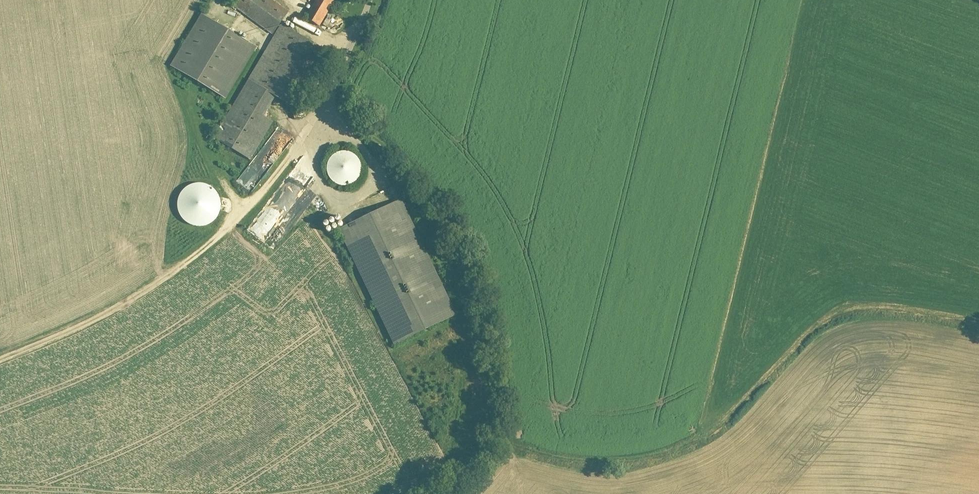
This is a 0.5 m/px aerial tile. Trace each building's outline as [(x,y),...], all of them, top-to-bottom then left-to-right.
[(234,7),(269,36),(286,14),(268,0),(240,0),(234,7)] [(304,21),(319,30),(337,0),(317,0),(304,21)] [(201,17),(170,68),(223,100),(254,49),(201,17)] [(281,27),(216,143),(251,163),(273,123),(264,118),(276,97),(298,109),(330,53),(281,27)] [(328,167),(328,172),(330,179),(337,187),(345,189),(354,187),(362,179),(363,171),(361,164),(356,157),(349,154),(340,155),(332,161),(328,167)] [(403,201),(340,232),(396,346),(459,316),(403,201)]
